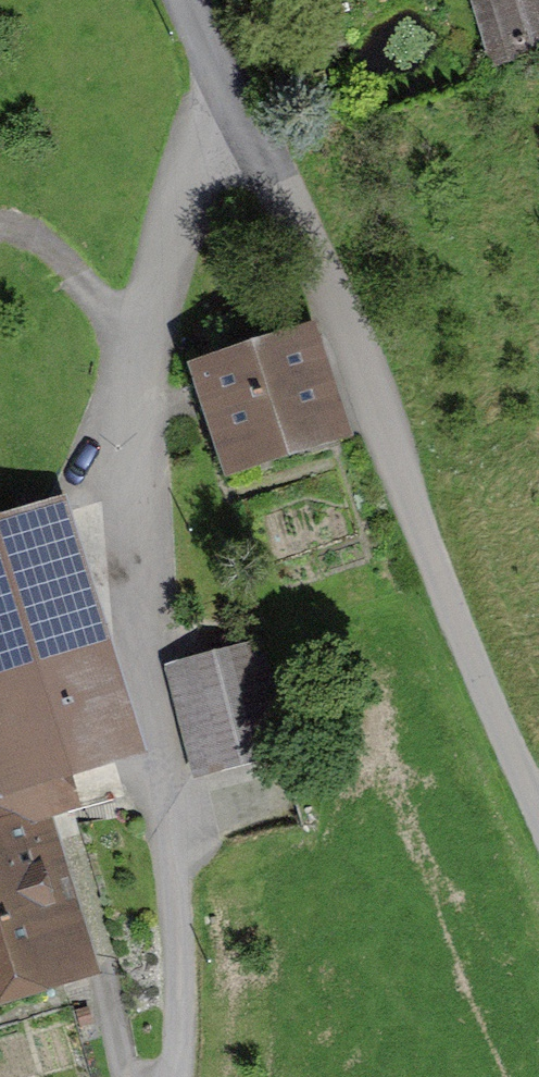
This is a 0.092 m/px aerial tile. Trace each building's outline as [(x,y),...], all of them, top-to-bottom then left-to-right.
[(492,58),(538,44),(538,0),(475,0),(492,58)] [(296,344),(217,370),(244,454),(226,460),(232,481),(330,449),(296,344)] [(70,960),(23,810),(71,796),(60,759),(117,741),(48,518),(0,533),(0,981),(70,960)] [(256,650),(177,670),(202,766),(281,746),(256,650)]
